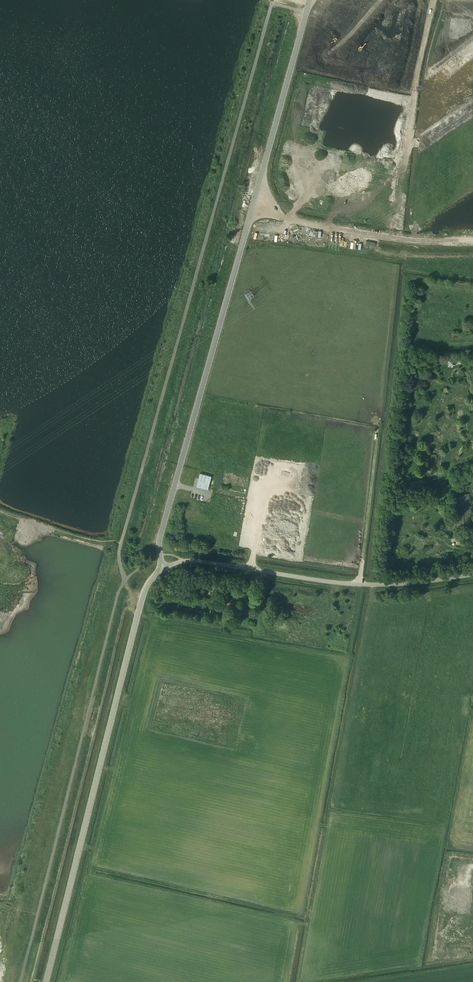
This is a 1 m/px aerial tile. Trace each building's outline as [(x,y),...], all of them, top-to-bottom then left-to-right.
[(227,595),(226,601),(221,600),(220,602),(223,602),(225,603),(224,607),(227,608),(232,609),(233,603),(235,603),(236,597),(227,595)] [(459,910),(468,910),(468,901),(472,901),(472,887),(459,887),(459,910)]
